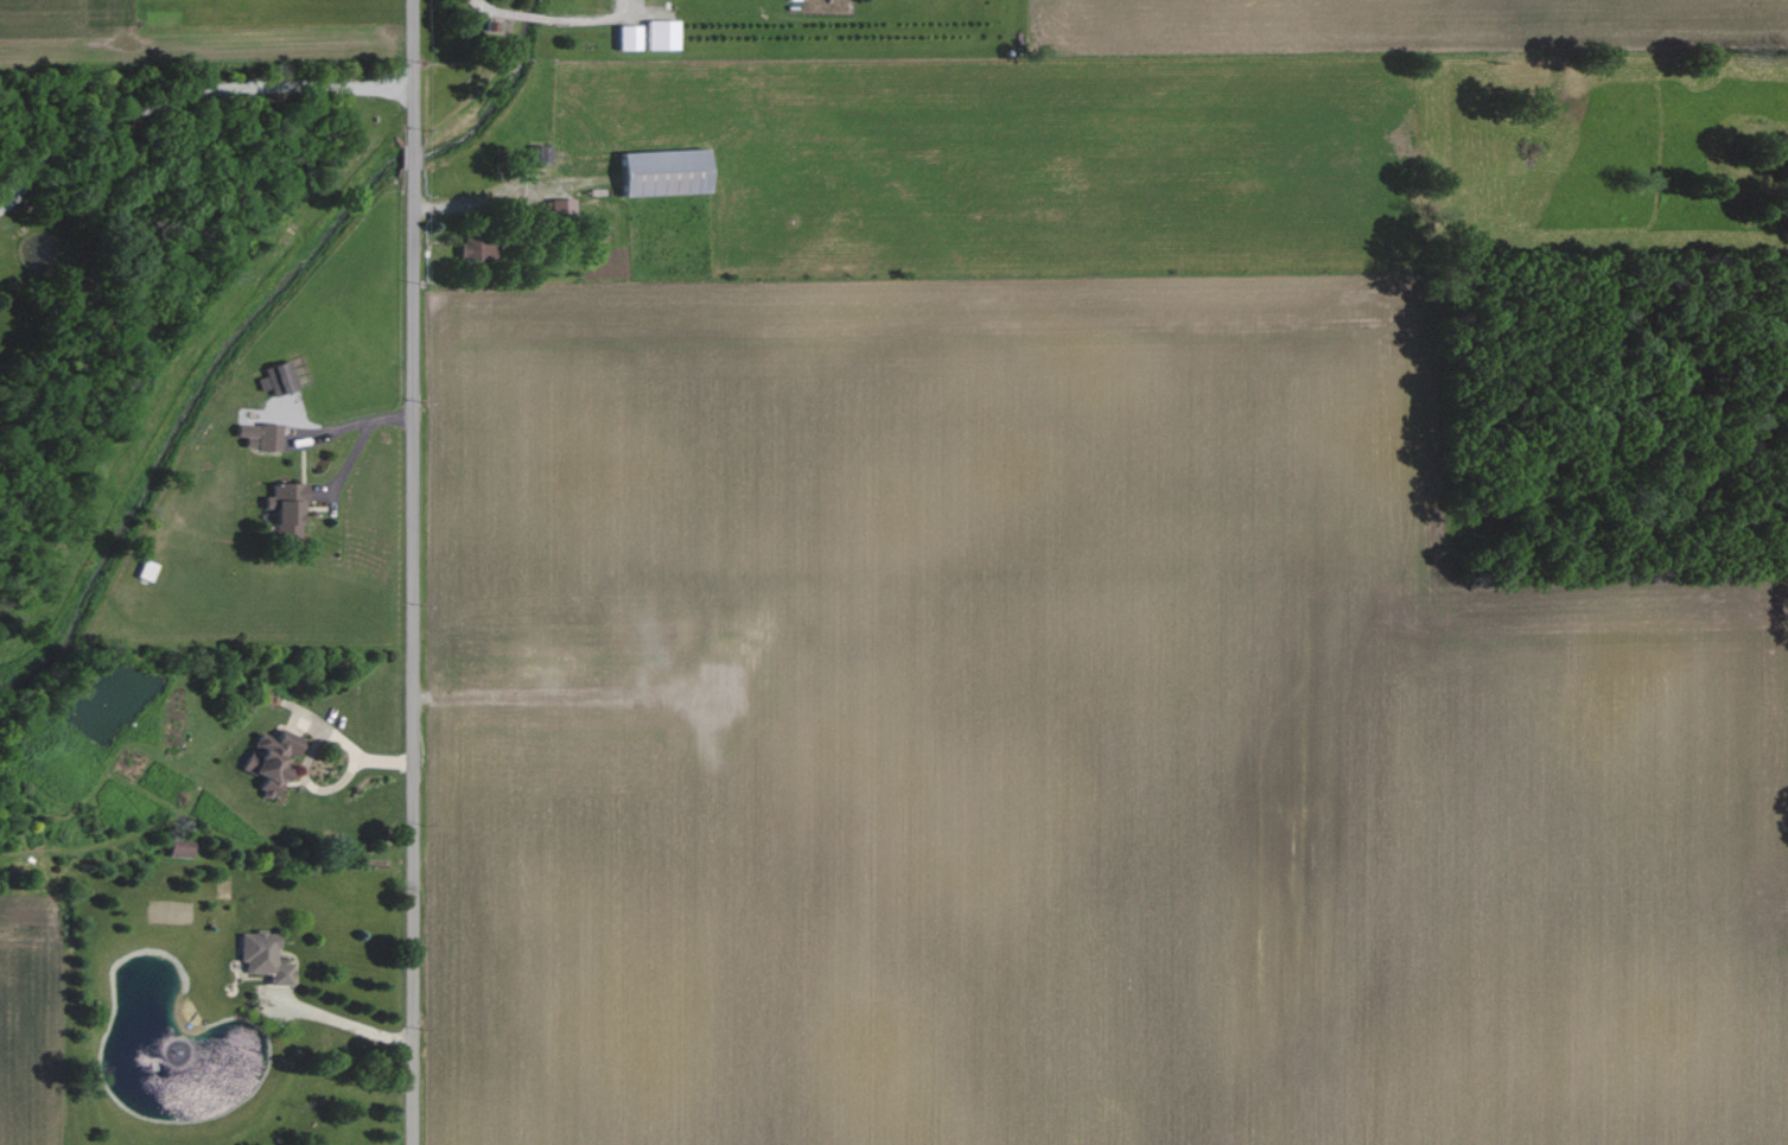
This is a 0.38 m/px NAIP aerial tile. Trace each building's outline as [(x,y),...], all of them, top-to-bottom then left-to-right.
[(648,20),(649,50),(681,49),(680,20),(648,20)] [(620,50),(642,50),(643,25),(621,25),(620,50)] [(531,162),(548,162),(548,145),(532,145),(531,162)] [(626,196),(712,193),(711,149),(624,152),(626,196)] [(576,216),(575,199),(551,200),(551,216),(576,216)] [(462,260),(496,261),(497,239),(462,238),(462,260)] [(272,387),(274,396),(300,389),(292,361),(265,368),(267,376),(258,378),(262,390),(272,387)] [(238,436),(247,437),(246,448),(283,450),(283,425),(238,423),(238,436)] [(306,483),(274,482),(273,496),(267,496),(266,510),(278,510),(277,540),(305,541),(306,483)] [(153,582),(160,565),(145,559),(139,576),(153,582)] [(245,770),(265,779),(260,791),(281,800),(293,771),(285,767),(291,754),(299,758),(306,740),(283,730),(279,740),(261,732),(245,770)] [(170,854),(193,858),(195,839),(173,836),(170,854)] [(240,930),(239,961),(245,961),(245,972),(270,973),(269,983),(293,984),(293,962),(278,962),(279,931),(240,930)]
